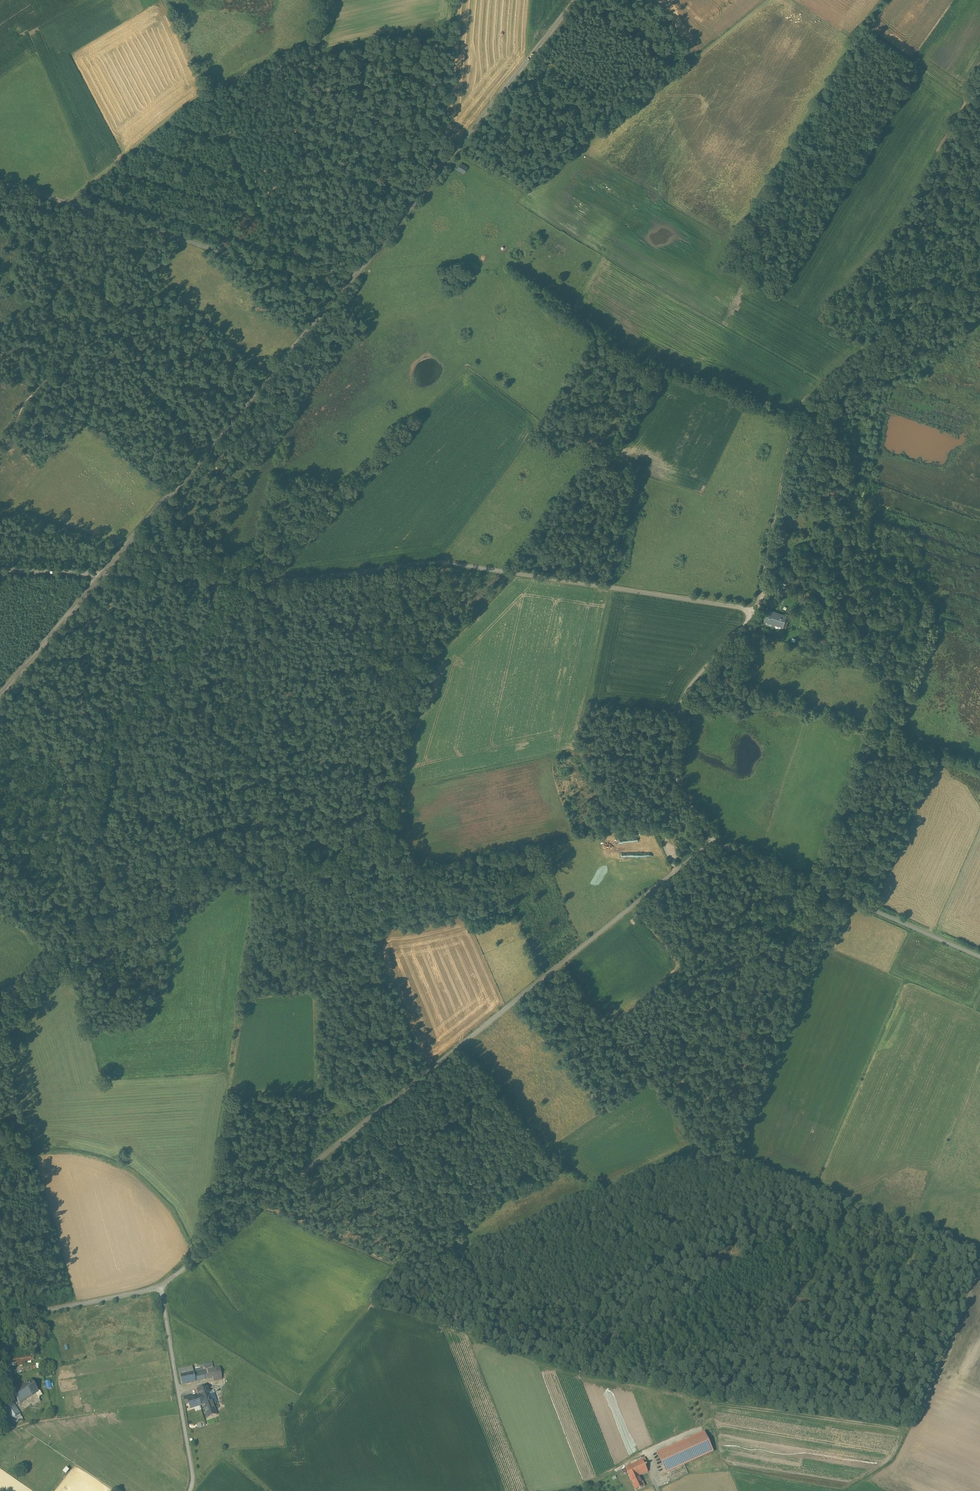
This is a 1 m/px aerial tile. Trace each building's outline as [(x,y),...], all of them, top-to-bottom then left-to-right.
[(457,170),(465,173),(469,166),(460,162),(457,170)] [(795,581),(786,579),(785,586),(794,588),(795,581)] [(786,615),(768,610),(764,621),(783,626),(785,620),(786,615)] [(4,1359),(5,1364),(31,1360),(31,1355),(4,1359)] [(195,1381),(194,1372),(204,1370),(205,1379),(213,1377),(213,1381),(222,1379),(220,1367),(213,1368),(212,1362),(203,1364),(204,1367),(193,1369),(192,1366),(179,1369),(182,1384),(195,1381)] [(31,1380),(15,1390),(12,1392),(17,1400),(19,1404),(28,1398),(36,1394),(39,1392),(31,1380)] [(207,1386),(197,1389),(200,1396),(200,1395),(202,1403),(212,1399),(210,1394),(207,1386)] [(41,1402),(36,1394),(28,1398),(33,1406),(41,1402)] [(200,1396),(188,1399),(191,1408),(203,1404),(202,1403),(200,1395),(200,1396)] [(212,1399),(202,1403),(203,1404),(207,1418),(217,1414),(213,1404),(212,1399)] [(16,1407),(13,1403),(3,1409),(11,1420),(14,1419),(20,1415),(21,1414),(17,1408),(16,1407)] [(20,1415),(14,1419),(16,1422),(16,1423),(23,1419),(20,1415)] [(705,1432),(658,1453),(667,1473),(688,1463),(713,1452),(705,1432)] [(643,1460),(625,1468),(631,1480),(631,1479),(639,1476),(648,1472),(643,1460)] [(641,1480),(639,1476),(631,1479),(636,1490),(638,1489),(645,1486),(642,1480),(641,1480)]
